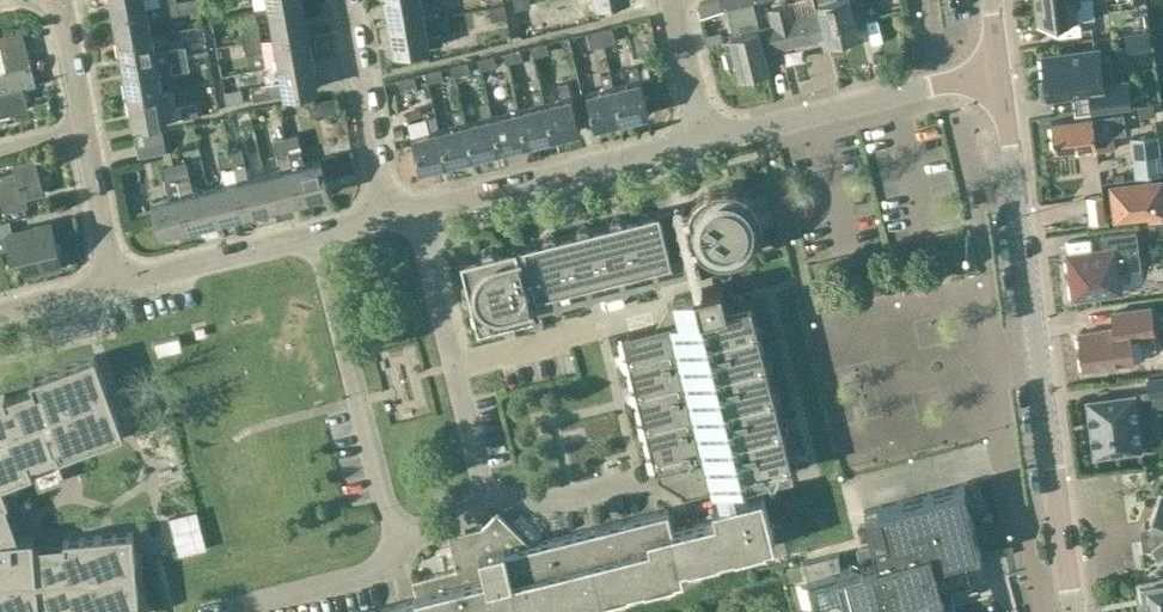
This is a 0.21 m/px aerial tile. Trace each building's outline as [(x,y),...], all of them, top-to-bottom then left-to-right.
[(148,6),(147,0),(112,0),(114,12),(148,6)] [(161,3),(148,6),(114,12),(120,40),(154,34),(150,18),(164,16),(180,13),(178,0),(161,3)] [(422,0),(386,0),(390,24),(425,18),(422,0)] [(515,9),(530,6),(529,0),(513,0),(515,9)] [(724,9),(726,8),(754,1),(753,0),(722,0),(724,9)] [(822,9),(829,35),(833,52),(849,48),(851,43),(850,37),(859,35),(851,0),(820,0),(822,9)] [(1038,24),(1077,19),(1076,5),(1081,5),(1080,0),(1035,0),(1038,24)] [(754,1),(726,8),(733,35),(728,36),(732,50),(727,51),(731,68),(735,70),(739,69),(740,76),(770,69),(765,51),(760,28),(754,1)] [(776,24),(760,28),(765,51),(781,47),(829,35),(822,9),(795,16),(791,1),(771,6),(776,24)] [(305,2),(271,8),(276,36),(310,30),(305,2)] [(504,4),(489,7),(491,20),(506,17),(504,4)] [(425,18),(390,24),(395,52),(443,43),(441,33),(428,36),(425,18)] [(612,26),(599,29),(603,44),(615,41),(612,26)] [(242,30),(244,41),(261,39),(259,27),(242,30)] [(603,44),(599,29),(587,32),(591,47),(603,44)] [(310,30),(276,36),(281,65),(315,58),(310,30)] [(722,30),(704,34),(709,53),(727,49),(722,30)] [(172,61),(188,59),(186,45),(169,48),(170,49),(157,51),(154,34),(120,40),(125,69),(159,63),(172,61)] [(261,39),(244,41),(246,53),(263,50),(261,39)] [(29,109),(24,90),(36,87),(23,42),(0,48),(0,117),(29,109)] [(546,42),(530,46),(533,56),(549,52),(546,42)] [(1046,81),(1041,82),(1043,99),(1098,92),(1101,111),(1139,106),(1135,80),(1112,83),(1107,46),(1042,54),(1046,81)] [(520,48),(504,52),(506,62),(522,58),(520,48)] [(493,55),(477,59),(480,69),(496,65),(493,55)] [(315,58),(281,65),(287,94),(320,87),(315,58)] [(190,71),(188,59),(172,61),(174,73),(190,71)] [(467,61),(451,65),(454,75),(470,71),(467,61)] [(130,97),(164,91),(159,63),(125,69),(130,97)] [(615,85),(623,121),(651,114),(642,79),(640,79),(637,65),(626,68),(629,82),(615,85)] [(441,68),(425,72),(427,82),(443,78),(441,68)] [(623,121),(615,85),(614,86),(610,72),(601,74),(604,88),(587,92),(596,127),(623,121)] [(414,75),(398,79),(401,89),(416,85),(414,75)] [(548,102),(556,136),(583,129),(575,95),(571,96),(567,82),(558,84),(562,98),(548,102)] [(268,84),(252,87),(254,100),(271,97),(268,84)] [(173,89),(164,91),(130,97),(136,126),(170,120),(181,118),(181,117),(198,114),(196,103),(176,106),(173,89)] [(529,143),(556,136),(548,102),(545,102),(542,89),(532,91),(536,105),(521,108),(529,143)] [(529,143),(521,108),(518,109),(515,96),(506,99),(509,111),(494,115),(502,149),(529,143)] [(502,149),(494,115),(491,115),(488,103),(479,105),(483,118),(467,121),(476,156),(502,149)] [(456,124),(440,128),(449,162),(476,156),(467,121),(465,122),(462,109),(453,112),(456,124)] [(1093,117),(1093,116),(1051,122),(1055,150),(1096,145),(1095,135),(1126,131),(1123,113),(1093,117)] [(422,169),(449,162),(440,128),(439,128),(436,115),(426,118),(429,131),(414,134),(422,169)] [(233,123),(206,128),(209,144),(236,140),(233,123)] [(142,153),(167,147),(164,131),(139,137),(142,153)] [(286,136),(302,198),(330,191),(321,158),(305,162),(297,133),(286,136)] [(1136,175),(1162,172),(1157,134),(1131,137),(1136,175)] [(302,198),(286,136),(273,139),(281,168),(265,172),(274,205),(302,198)] [(242,147),(230,150),(234,167),(246,163),(242,147)] [(218,220),(246,212),(237,179),(234,167),(230,150),(218,153),(222,170),(225,182),(210,187),(218,220)] [(43,195),(34,159),(12,164),(14,172),(0,175),(0,198),(4,213),(27,208),(25,199),(43,195)] [(186,160),(174,164),(190,227),(218,220),(210,187),(193,191),(186,160)] [(162,234),(190,227),(174,164),(162,167),(169,197),(154,201),(162,234)] [(274,205),(265,172),(237,179),(246,212),(274,205)] [(1144,182),(1112,186),(1116,218),(1148,214),(1149,219),(1161,218),(1160,213),(1162,213),(1162,200),(1161,180),(1144,182)] [(755,230),(753,222),(748,200),(751,197),(752,197),(753,196),(750,193),(747,191),(744,189),(741,187),(737,186),(733,185),(730,185),(726,184),(722,185),(718,185),(714,186),(711,188),(707,189),(704,191),(702,193),(699,196),(698,197),(695,200),(693,204),(692,207),(690,211),(692,217),(689,218),(689,222),(689,225),(690,229),(690,232),(691,235),(693,239),(695,242),(698,241),(699,247),(702,250),(704,252),(708,254),(710,255),(715,257),(717,258),(721,258),(725,259),(729,258),(733,258),(736,257),(740,256),(744,254),(747,252),(750,250),(754,246),(755,244),(758,240),(759,237),(760,235),(762,231),(760,231),(755,230)] [(467,299),(467,301),(468,306),(470,308),(473,309),(478,329),(499,324),(502,326),(504,327),(509,326),(511,324),(512,321),(534,315),(525,281),(532,280),(536,296),(672,262),(671,258),(683,255),(672,210),(660,213),(659,210),(627,218),(625,216),(622,215),(617,216),(615,218),(614,222),(593,227),(591,224),(588,223),(584,225),(582,226),(581,230),(560,235),(558,232),(555,232),(551,233),(548,235),(548,238),(499,250),(497,248),(494,247),(489,248),(487,250),(486,254),(461,260),(466,280),(463,282),(462,285),(464,289),(465,292),(469,292),(470,296),(467,299)] [(0,224),(0,251),(9,249),(11,260),(14,259),(13,256),(20,254),(25,274),(61,265),(51,225),(12,234),(9,222),(0,224)] [(1101,236),(1103,250),(1069,255),(1074,298),(1121,291),(1118,272),(1142,269),(1137,231),(1101,236)] [(721,503),(748,496),(745,483),(786,472),(786,469),(785,469),(782,457),(788,455),(790,455),(785,433),(783,434),(777,436),(774,423),(780,422),(782,421),(776,400),(775,400),(775,401),(769,403),(766,390),(772,388),(773,388),(768,367),(766,367),(766,368),(760,369),(757,356),(763,355),(765,355),(760,333),(758,334),(752,336),(749,323),(755,321),(755,322),(757,321),(752,301),(727,307),(722,284),(695,291),(675,296),(658,325),(622,334),(627,354),(629,353),(635,351),(638,364),(632,366),(632,365),(630,366),(635,387),(637,387),(637,386),(643,385),(646,397),(640,399),(638,399),(644,420),(645,420),(645,419),(651,418),(655,431),(649,432),(648,432),(647,432),(652,454),(654,453),(660,451),(663,464),(657,466),(657,465),(655,466),(656,470),(657,470),(659,480),(682,493),(682,495),(683,498),(718,489),(721,503)] [(1084,369),(1134,362),(1131,338),(1155,335),(1151,307),(1113,312),(1115,328),(1079,333),(1084,369)] [(156,341),(159,354),(182,348),(179,335),(156,341)] [(7,459),(4,451),(32,440),(33,443),(98,418),(68,340),(3,365),(6,373),(0,375),(0,462),(7,459)] [(1148,377),(1150,394),(1162,392),(1162,375),(1148,377)] [(1087,399),(1094,455),(1141,449),(1134,393),(1087,399)] [(24,516),(170,491),(163,452),(17,477),(24,516)] [(810,580),(818,611),(927,611),(925,604),(942,599),(946,611),(957,611),(951,590),(949,590),(949,588),(946,580),(945,573),(968,567),(966,558),(981,554),(964,487),(966,487),(965,484),(877,507),(878,509),(880,509),(887,537),(881,539),(872,541),(877,562),(862,566),(854,561),(849,570),(810,580)] [(421,611),(542,611),(677,578),(676,577),(684,575),(683,567),(767,546),(767,544),(775,542),(763,493),(748,496),(721,503),(713,505),(716,518),(673,528),(668,509),(528,544),(497,513),(470,539),(466,535),(454,546),(459,567),(413,579),(417,599),(421,611)] [(1145,522),(1147,539),(1152,538),(1162,553),(1162,493),(1161,493),(1149,521),(1145,522)] [(17,605),(17,602),(46,599),(47,608),(116,601),(113,566),(112,566),(111,552),(108,517),(38,524),(39,527),(9,530),(8,522),(0,523),(0,607),(17,605)] [(981,554),(966,558),(968,567),(984,563),(981,554)] [(1139,583),(1144,608),(1141,608),(1142,611),(1162,611),(1162,578),(1139,583)] [(417,599),(365,611),(421,611),(417,599)]
